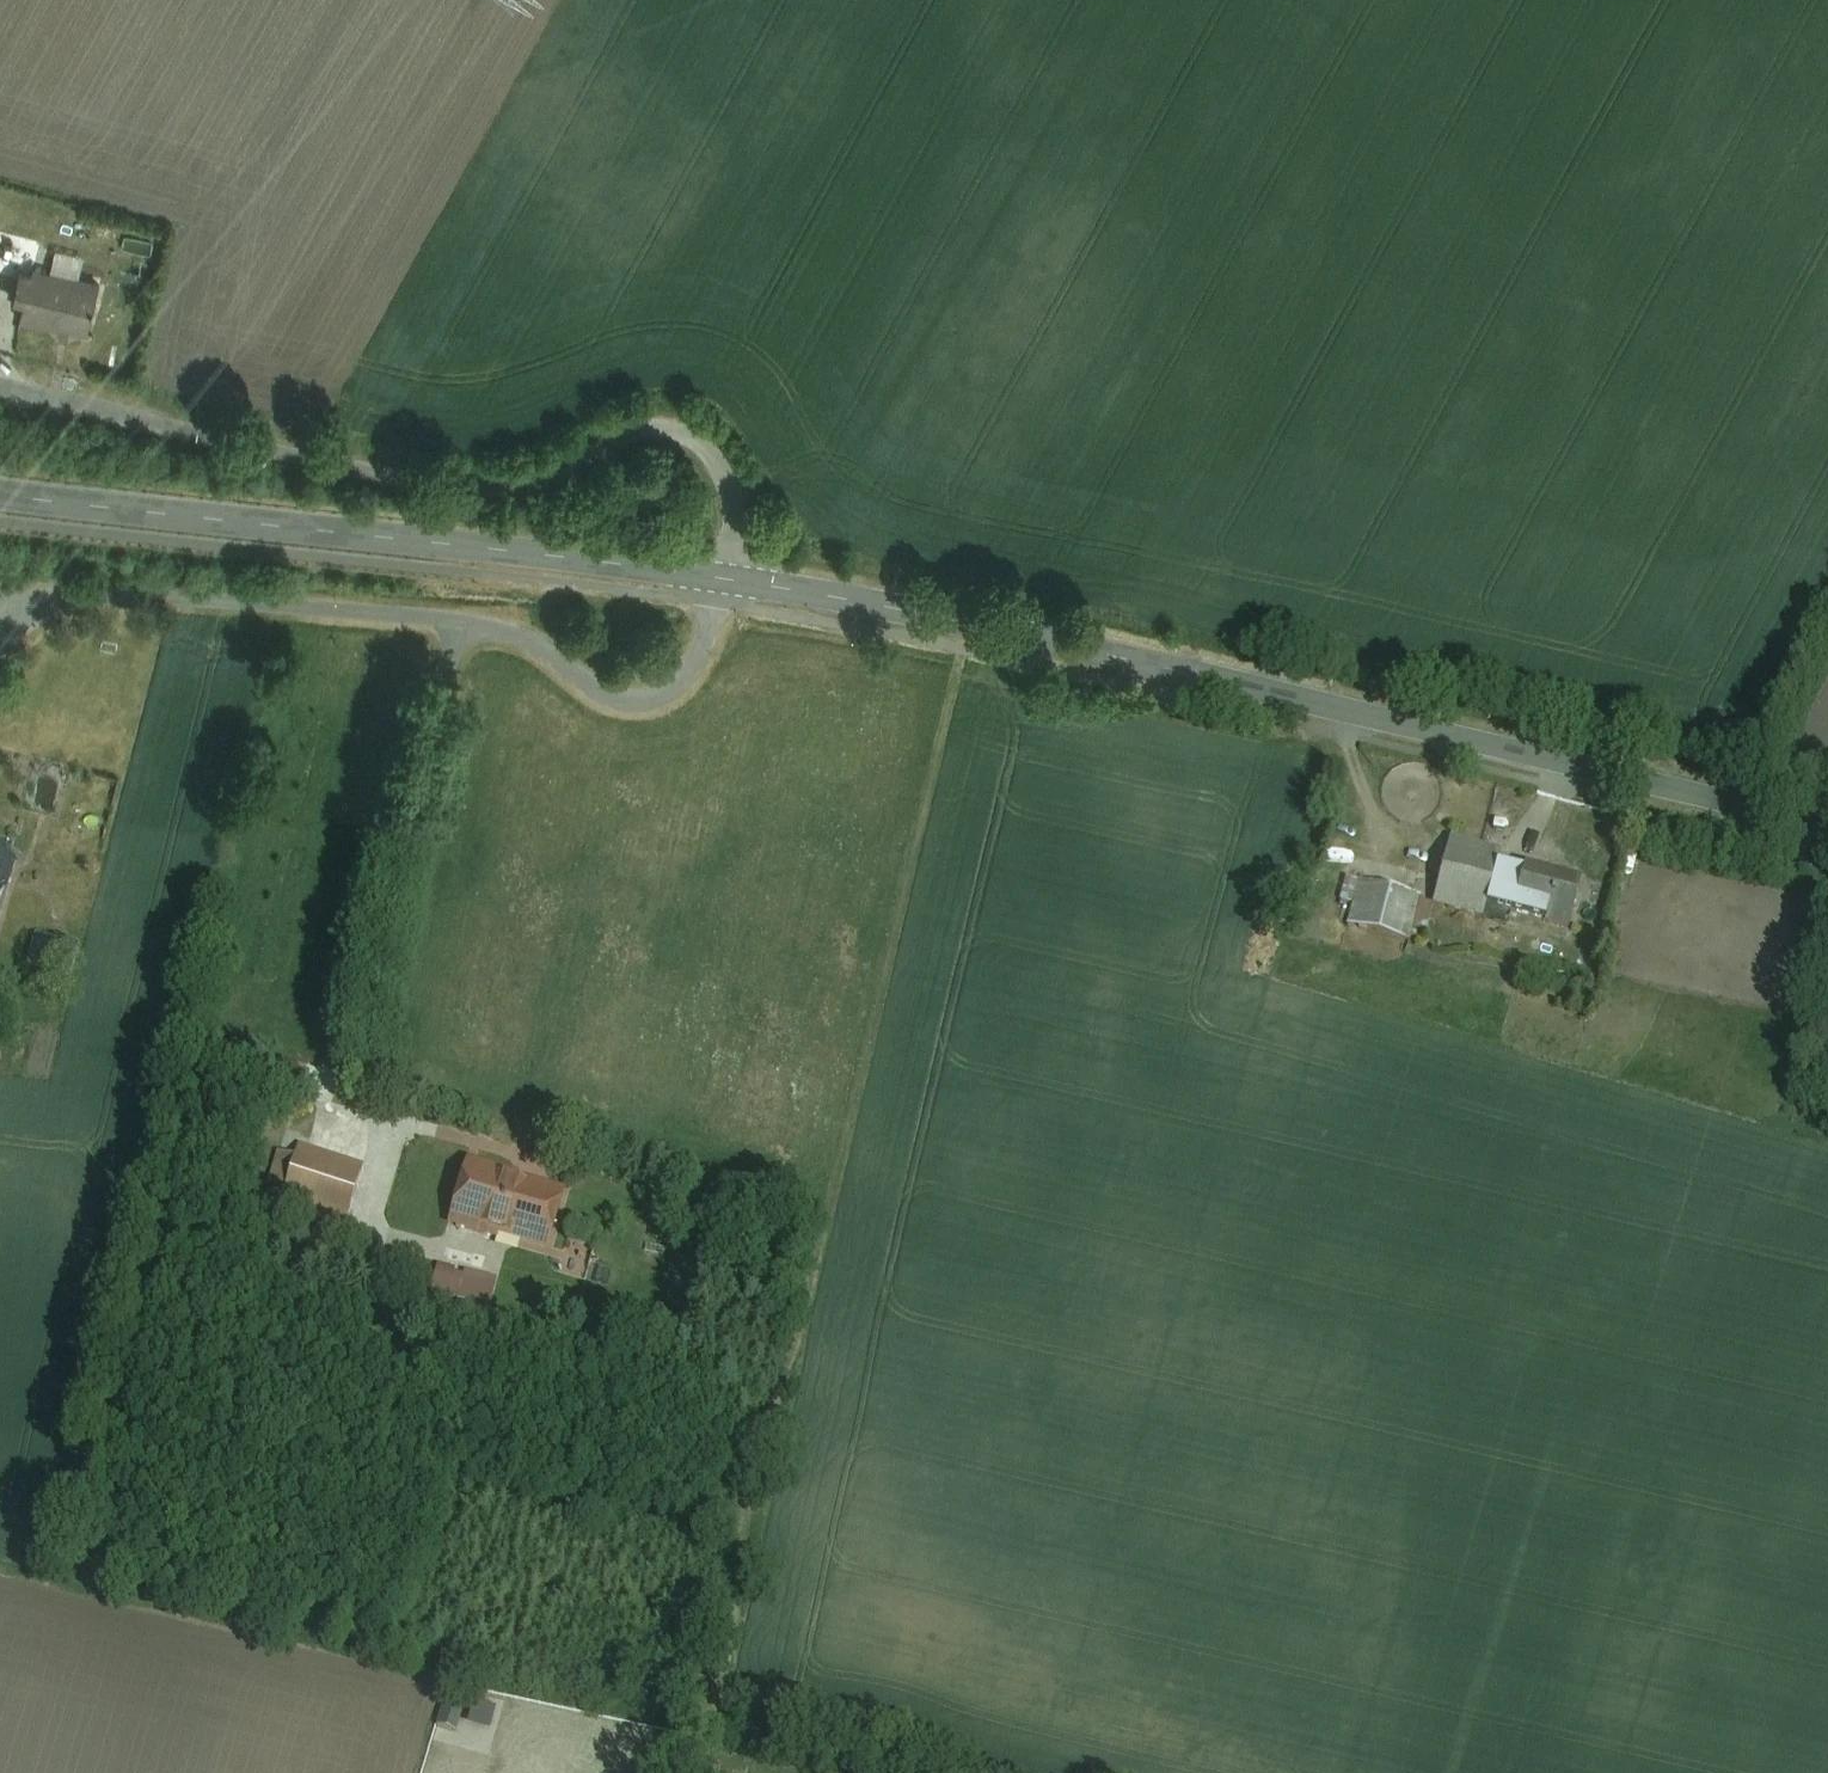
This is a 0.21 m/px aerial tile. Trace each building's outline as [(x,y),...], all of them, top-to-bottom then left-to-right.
[(49,251),(19,245),(14,269),(37,274),(44,275),(45,270),(49,251)] [(96,333),(99,317),(105,318),(112,283),(45,270),(44,275),(37,274),(32,303),(37,304),(33,321),(96,333)] [(1504,850),(1455,838),(1439,902),(1489,914),(1504,850)] [(19,862),(0,856),(0,921),(9,892),(19,862)] [(1528,867),(1516,912),(1572,926),(1583,881),(1528,867)] [(1422,895),(1363,880),(1352,924),(1412,939),(1422,895)] [(48,1025),(29,1021),(26,1033),(45,1037),(48,1025)] [(366,1163),(303,1142),(297,1157),(280,1151),(271,1179),(288,1185),(283,1199),(347,1221),(366,1163)] [(470,1161),(451,1226),(551,1254),(569,1189),(470,1161)] [(469,1280),(437,1271),(432,1288),(464,1297),(469,1280)] [(499,1281),(473,1273),(466,1296),(492,1304),(499,1281)]
